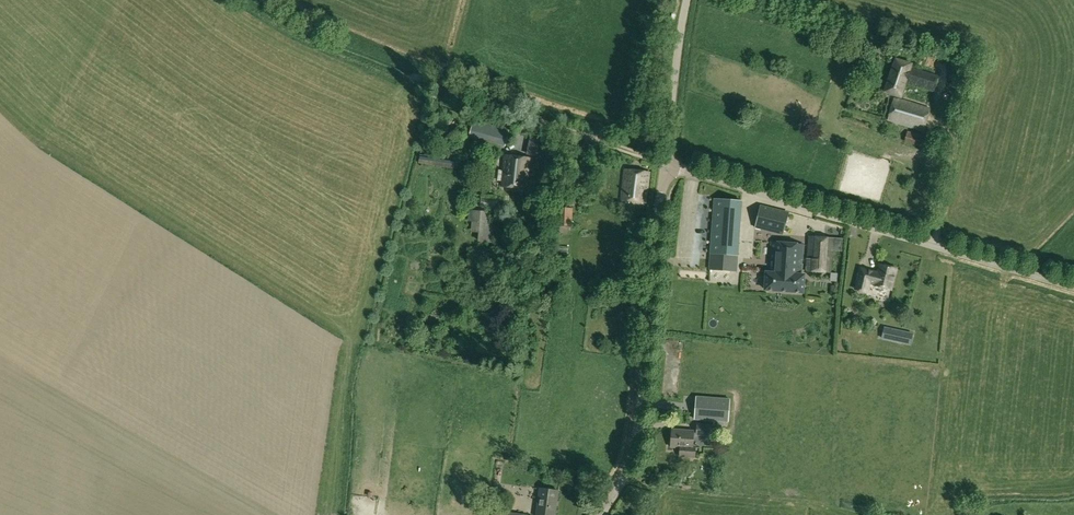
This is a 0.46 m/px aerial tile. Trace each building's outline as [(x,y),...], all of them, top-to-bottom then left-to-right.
[(912,68),(913,65),(895,59),(885,93),(901,98),(906,83),(935,92),(940,77),(912,68)] [(866,89),(877,85),(872,74),(861,78),(866,89)] [(924,131),(930,110),(895,99),(888,121),(924,131)] [(469,138),(506,148),(511,129),(474,119),(471,130),(465,128),(460,147),(466,149),(469,138)] [(908,132),(905,143),(921,147),(924,136),(908,132)] [(527,156),(544,159),(547,141),(531,138),(527,156)] [(531,160),(506,156),(502,188),(527,191),(531,160)] [(651,174),(626,171),(622,202),(647,205),(651,174)] [(478,195),(477,202),(492,205),(493,197),(478,195)] [(783,234),(788,213),(761,206),(755,227),(761,228),(762,223),(779,227),(777,233),(783,234)] [(572,227),(573,209),(558,208),(557,227),(559,227),(559,234),(569,234),(569,227),(572,227)] [(488,225),(489,212),(473,211),(471,233),(479,234),(478,242),(489,242),(490,225),(488,225)] [(714,232),(712,254),(738,256),(740,233),(714,232)] [(808,272),(832,273),(833,251),(842,251),(843,239),(809,237),(808,272)] [(766,292),(804,294),(805,277),(802,277),(804,246),(772,244),(770,275),(767,275),(766,292)] [(712,254),(711,270),(737,272),(738,256),(712,254)] [(892,291),(898,268),(878,263),(876,271),(860,267),(854,289),(869,294),(871,285),(892,291)] [(730,399),(696,396),(695,403),(694,419),(724,422),(728,422),(730,399)] [(715,433),(715,425),(697,424),(697,431),(696,435),(714,436),(715,433)] [(693,447),(694,431),(672,429),(671,446),(681,447),(680,456),(696,457),(696,447),(693,447)] [(540,488),(537,514),(555,514),(559,490),(540,488)]
